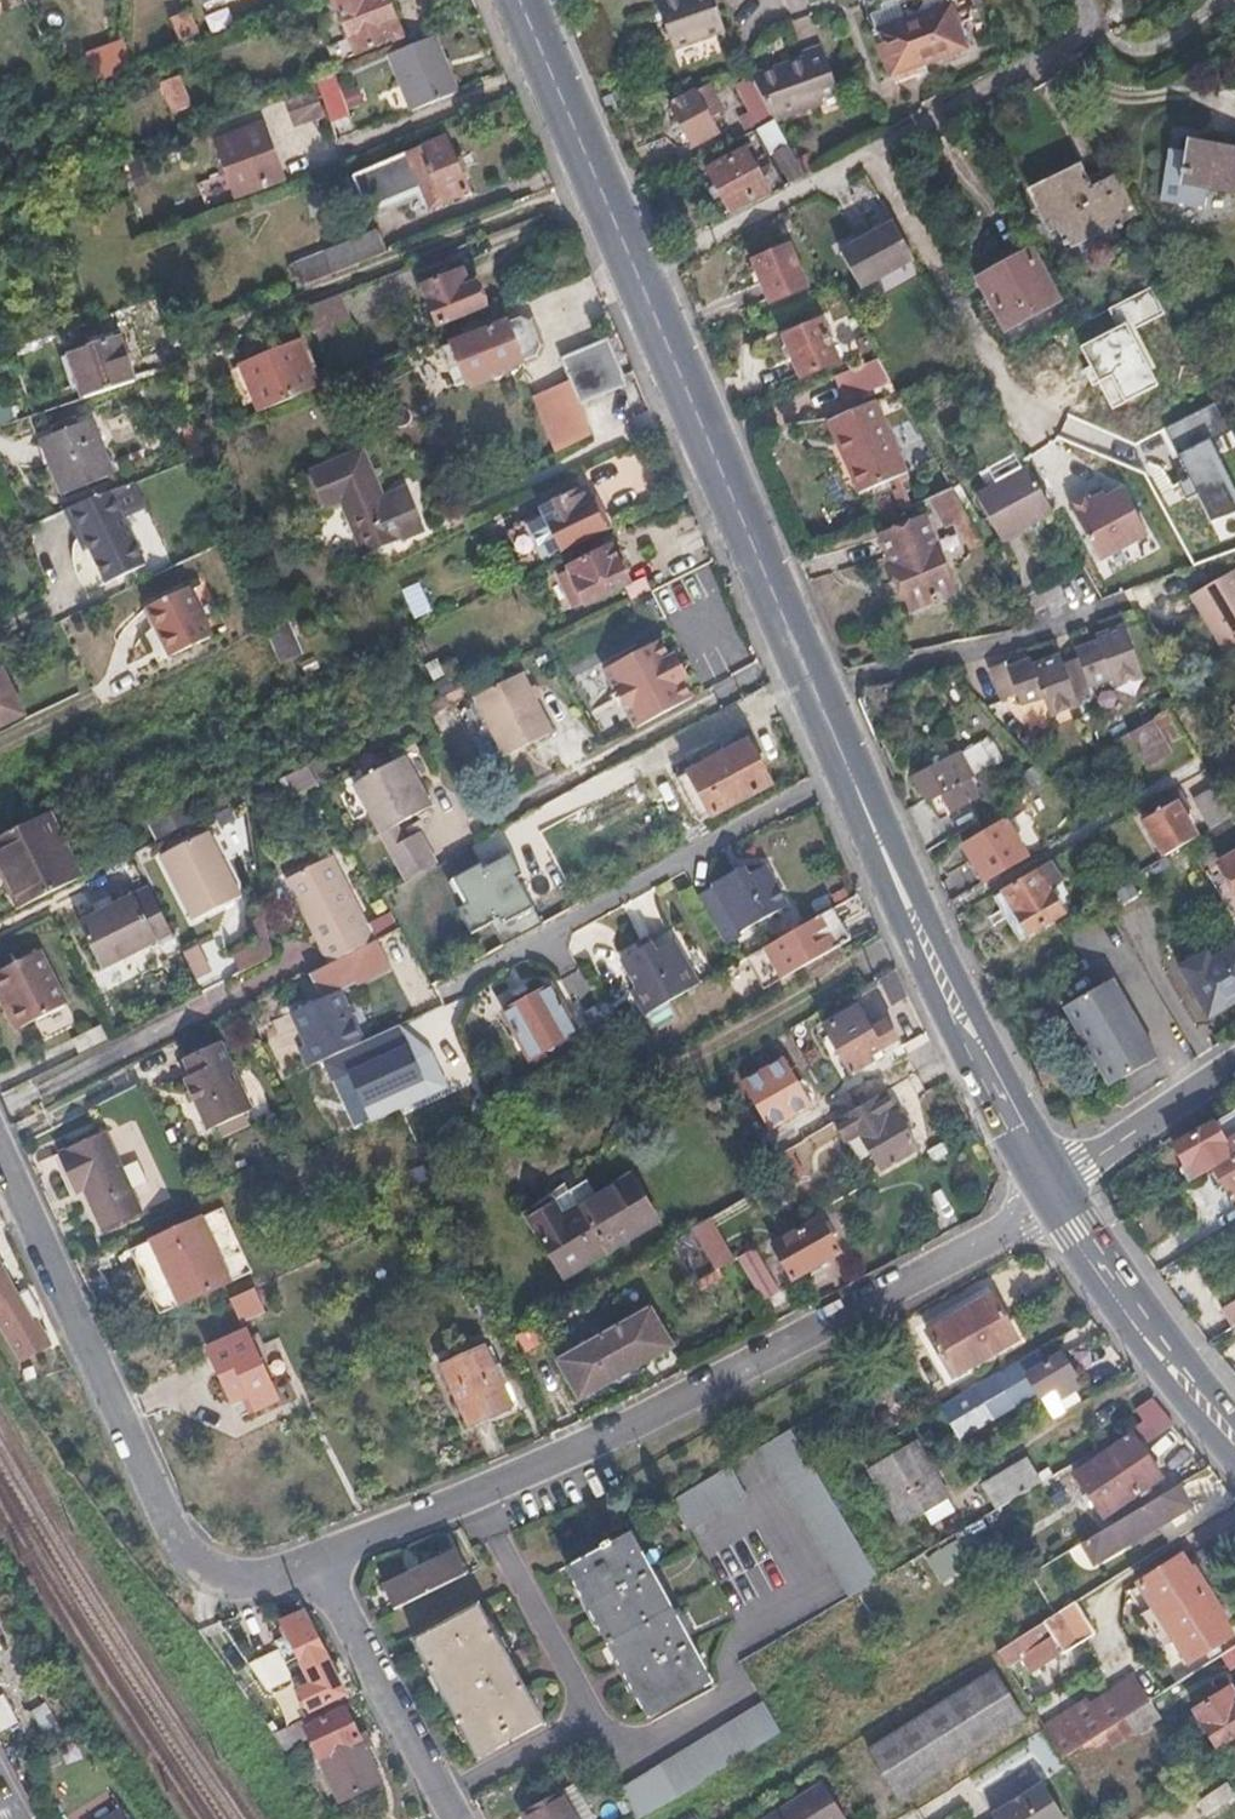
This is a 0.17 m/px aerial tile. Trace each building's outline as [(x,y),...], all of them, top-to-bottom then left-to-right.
[(392,0),(340,0),(360,48),(395,35),(388,15),(397,12),(392,0)] [(719,0),(684,0),(666,7),(682,50),(732,30),(719,0)] [(947,2),(951,0),(867,0),(864,1),(893,74),(966,47),(947,2)] [(190,8),(169,14),(180,46),(200,40),(190,8)] [(458,87),(436,31),(391,50),(413,105),(458,87)] [(839,91),(825,45),(800,53),(802,60),(754,74),(772,111),(776,118),(777,121),(821,107),(819,98),(839,91)] [(168,110),(191,103),(181,72),(158,79),(168,110)] [(349,107),(334,73),(318,79),(331,114),(349,107)] [(724,114),(710,84),(673,104),(694,146),(718,134),(712,120),(724,114)] [(290,125),(322,117),(314,88),(282,96),(290,125)] [(758,127),(776,118),(772,111),(754,121),(758,127)] [(285,171),(264,117),(216,135),(236,189),(285,171)] [(803,175),(777,121),(776,118),(758,127),(756,129),(769,156),(777,151),(793,181),(803,175)] [(469,187),(447,132),(354,169),(367,203),(413,186),(422,207),(469,187)] [(1189,141),(1186,162),(1170,159),(1165,198),(1204,204),(1206,187),(1234,192),(1234,148),(1189,141)] [(769,190),(747,147),(716,163),(738,206),(769,190)] [(1142,216),(1123,176),(1116,178),(1112,172),(1087,184),(1082,171),(1045,190),(1053,210),(1045,214),(1053,231),(1062,226),(1070,243),(1116,221),(1119,226),(1142,216)] [(897,225),(855,246),(842,254),(862,292),(917,261),(897,225)] [(301,285),(389,250),(379,226),(291,261),(301,285)] [(807,290),(791,250),(756,264),(772,304),(807,290)] [(1005,327),(1054,301),(1030,254),(980,279),(1005,327)] [(486,298),(477,275),(468,277),(464,266),(443,274),(441,272),(424,279),(439,316),(486,298)] [(359,330),(344,291),(311,304),(326,341),(359,330)] [(538,350),(542,339),(531,316),(521,312),(482,327),(480,319),(469,324),(471,332),(443,343),(459,380),(467,378),(474,380),(490,374),(490,369),(538,350)] [(839,365),(822,324),(787,337),(804,379),(839,365)] [(139,376),(125,331),(77,347),(90,392),(139,376)] [(619,356),(611,333),(580,345),(582,352),(566,359),(575,382),(591,376),(589,368),(619,356)] [(321,383),(303,337),(246,360),(238,363),(251,399),(260,396),(264,407),(321,383)] [(874,391),(865,368),(839,378),(849,402),(874,391)] [(907,476),(876,404),(836,420),(830,424),(861,494),(907,476)] [(115,471),(95,416),(47,433),(48,440),(67,490),(115,471)] [(385,492),(367,445),(310,468),(324,505),(342,498),(363,552),(427,528),(409,484),(385,492)] [(1057,513),(1032,466),(998,486),(982,497),(1005,541),(1057,513)] [(602,521),(583,481),(543,502),(546,509),(562,541),(602,521)] [(946,493),(941,483),(925,490),(929,501),(932,500),(946,493)] [(146,562),(112,487),(72,503),(106,580),(146,562)] [(978,529),(955,490),(946,493),(932,500),(948,532),(959,526),(964,536),(978,529)] [(1105,490),(1092,497),(1074,507),(1103,562),(1151,536),(1127,491),(1111,500),(1105,490)] [(562,541),(546,509),(509,528),(524,559),(562,541)] [(957,592),(930,519),(885,536),(913,609),(957,592)] [(589,599),(630,579),(619,557),(616,557),(610,544),(571,563),(571,566),(560,571),(575,603),(587,597),(589,599)] [(1195,591),(1228,655),(1234,651),(1234,569),(1195,591)] [(213,636),(188,586),(148,604),(172,655),(213,636)] [(287,618),(262,628),(276,663),(301,654),(287,618)] [(1141,675),(1125,634),(1098,644),(1099,648),(1079,656),(1081,661),(1066,666),(1077,700),(1092,695),(1090,687),(1111,680),(1114,686),(1141,675)] [(673,659),(671,656),(662,641),(607,670),(638,729),(694,698),(683,681),(689,677),(678,656),(673,659)] [(1077,700),(1066,666),(1063,660),(1034,671),(1032,664),(1010,672),(1008,666),(992,672),(1002,704),(1018,698),(1022,712),(1061,697),(1066,712),(1080,707),(1077,700)] [(1,665),(0,666),(0,724),(24,713),(1,665)] [(555,733),(525,675),(477,700),(506,759),(555,733)] [(426,720),(452,706),(448,696),(420,710),(426,720)] [(1172,750),(1155,719),(1134,731),(1151,762),(1172,750)] [(773,785),(751,741),(681,776),(703,820),(773,785)] [(980,799),(970,781),(974,777),(961,755),(950,760),(947,753),(932,761),(936,767),(917,777),(929,800),(940,795),(950,815),(980,799)] [(436,865),(427,849),(420,836),(405,842),(397,826),(432,808),(406,759),(354,786),(398,865),(405,882),(412,879),(436,865)] [(288,793),(313,782),(305,765),(280,776),(288,793)] [(1012,803),(1035,789),(1027,774),(1004,787),(1012,803)] [(1234,816),(1219,790),(1203,798),(1213,814),(1204,820),(1211,830),(1234,816)] [(1019,815),(1012,803),(999,810),(1006,823),(1019,815)] [(1199,837),(1181,806),(1170,812),(1167,808),(1148,819),(1169,855),(1196,839),(1199,837)] [(44,815),(0,837),(0,879),(15,908),(76,878),(44,815)] [(1234,816),(1211,830),(1199,837),(1196,839),(1205,854),(1234,837),(1234,818),(1234,816)] [(1026,855),(1006,823),(965,847),(984,879),(1026,855)] [(229,882),(213,852),(205,835),(157,860),(165,878),(189,925),(237,900),(229,882)] [(1224,860),(1234,880),(1234,853),(1224,860)] [(294,879),(328,948),(334,961),(376,940),(400,927),(393,914),(369,926),(333,857),(294,879)] [(1062,912),(1048,886),(1060,880),(1051,864),(995,896),(1020,938),(1062,912)] [(443,882),(436,865),(412,879),(420,894),(443,882)] [(786,904),(764,865),(749,873),(745,866),(739,870),(738,867),(713,881),(715,884),(698,894),(727,947),(743,937),(740,930),(786,904)] [(164,918),(150,891),(132,899),(130,899),(77,928),(99,971),(100,973),(153,945),(159,946),(174,939),(164,918)] [(854,937),(835,905),(807,922),(747,955),(767,987),(854,937)] [(273,959),(265,915),(249,923),(258,944),(233,957),(241,974),(273,959)] [(340,990),(390,964),(376,940),(334,961),(311,973),(324,998),(340,990)] [(647,1013),(698,983),(674,940),(656,951),(653,946),(648,951),(645,946),(623,959),(638,986),(633,989),(647,1013)] [(196,979),(213,970),(198,942),(180,951),(196,979)] [(1213,956),(1208,948),(1180,963),(1209,1014),(1234,1000),(1234,945),(1213,956)] [(1,996),(0,997),(0,1010),(12,1034),(15,1035),(19,1033),(66,1006),(38,950),(0,972),(0,995),(1,996)] [(1158,1059),(1111,977),(1066,1002),(1112,1083),(1158,1059)] [(579,1033),(553,987),(505,1013),(530,1060),(579,1033)] [(366,1042),(353,1013),(358,1011),(354,1004),(349,1005),(340,990),(324,998),(295,1013),(310,1043),(301,1048),(311,1068),(366,1042)] [(616,1030),(599,1002),(583,1010),(600,1040),(616,1030)] [(871,1030),(858,1006),(824,1026),(837,1050),(871,1030)] [(871,1053),(897,1039),(897,1037),(888,1020),(871,1030),(837,1050),(851,1073),(875,1060),(871,1053)] [(70,1036),(75,1050),(103,1039),(98,1026),(70,1036)] [(253,1111),(224,1041),(187,1058),(194,1074),(188,1077),(210,1129),(253,1111)] [(447,1127),(423,1073),(417,1075),(413,1067),(409,1069),(400,1049),(356,1069),(370,1101),(364,1104),(372,1122),(400,1110),(417,1144),(447,1127)] [(790,1149),(837,1121),(855,1110),(845,1092),(791,1124),(793,1127),(781,1134),(760,1098),(743,1108),(773,1159),(790,1149)] [(918,1149),(886,1092),(855,1110),(837,1121),(850,1141),(862,1133),(882,1168),(918,1149)] [(1209,1127),(1169,1149),(1180,1170),(1184,1168),(1190,1180),(1213,1167),(1234,1153),(1234,1121),(1231,1114),(1209,1127)] [(142,1214),(108,1134),(61,1156),(76,1194),(86,1190),(103,1230),(142,1214)] [(804,1174),(790,1149),(773,1159),(788,1184),(804,1174)] [(1213,1167),(1226,1190),(1231,1187),(1234,1193),(1234,1153),(1213,1167)] [(566,1278),(660,1219),(633,1175),(582,1206),(571,1190),(527,1215),(566,1278)] [(251,1270),(223,1210),(131,1252),(159,1314),(251,1270)] [(710,1215),(688,1226),(711,1270),(733,1258),(710,1215)] [(793,1277),(840,1253),(823,1220),(776,1246),(793,1277)] [(0,1266),(0,1295),(14,1290),(0,1266)] [(703,1291),(725,1278),(720,1269),(698,1280),(703,1291)] [(14,1290),(0,1295),(0,1319),(21,1354),(49,1338),(39,1320),(33,1323),(14,1290)] [(265,1314),(254,1290),(232,1300),(243,1324),(265,1314)] [(1017,1338),(991,1295),(928,1331),(954,1375),(1017,1338)] [(1226,1308),(1234,1326),(1234,1302),(1226,1308)] [(678,1345),(656,1304),(565,1357),(584,1391),(642,1358),(644,1365),(678,1345)] [(271,1386),(246,1331),(209,1349),(234,1404),(271,1386)] [(997,1442),(995,1437),(1040,1408),(1043,1397),(1040,1391),(1031,1375),(1063,1355),(1054,1339),(943,1408),(961,1437),(964,1436),(976,1456),(997,1442)] [(513,1404),(485,1346),(443,1364),(471,1424),(513,1404)] [(1082,1387),(1063,1355),(1031,1375),(1040,1391),(1043,1397),(1056,1420),(1070,1413),(1061,1399),(1082,1387)] [(1171,1423),(1151,1399),(1137,1410),(1145,1421),(1136,1427),(1147,1441),(1171,1423)] [(881,1580),(790,1430),(759,1449),(774,1475),(851,1597),(881,1580)] [(1163,1477),(1136,1437),(1077,1474),(1089,1493),(1107,1481),(1113,1490),(1102,1497),(1110,1510),(1163,1477)] [(949,1498),(914,1442),(869,1470),(903,1526),(949,1498)] [(998,1509),(1054,1476),(1049,1467),(1039,1472),(1031,1458),(985,1486),(998,1509)] [(686,1532),(745,1497),(727,1468),(669,1503),(686,1532)] [(1095,1565),(1162,1524),(1190,1507),(1177,1484),(1082,1545),(1095,1565)] [(712,1682),(632,1533),(569,1566),(620,1659),(650,1717),(712,1682)] [(917,1575),(950,1555),(942,1543),(909,1562),(917,1575)] [(479,1569),(470,1546),(469,1545),(385,1586),(396,1610),(479,1569)] [(1234,1636),(1225,1623),(1226,1619),(1194,1570),(1189,1569),(1181,1556),(1137,1585),(1152,1609),(1140,1617),(1160,1646),(1173,1638),(1190,1664),(1234,1636)] [(1044,1670),(1095,1638),(1073,1603),(998,1651),(1009,1667),(1033,1652),(1044,1670)] [(544,1725),(477,1605),(415,1640),(481,1759),(544,1725)] [(347,1694),(329,1655),(309,1612),(287,1622),(312,1678),(302,1683),(313,1710),(347,1694)] [(245,1651),(261,1644),(248,1616),(233,1623),(245,1651)] [(250,1661),(266,1692),(293,1678),(277,1647),(250,1661)] [(899,1795),(975,1747),(1022,1718),(992,1671),(860,1755),(884,1792),(895,1785),(899,1795)] [(1064,1758),(1074,1751),(1078,1758),(1081,1759),(1098,1748),(1098,1744),(1112,1736),(1117,1745),(1120,1746),(1161,1720),(1151,1702),(1149,1703),(1137,1683),(1083,1718),(1076,1708),(1046,1728),(1064,1758)] [(1234,1732),(1234,1699),(1229,1688),(1195,1709),(1198,1715),(1189,1721),(1197,1734),(1208,1728),(1217,1743),(1234,1732)] [(0,1695),(0,1730),(16,1723),(4,1693),(0,1695)] [(686,1791),(731,1765),(783,1731),(765,1702),(621,1790),(636,1818),(686,1791)] [(367,1748),(374,1744),(370,1734),(363,1738),(359,1732),(347,1709),(308,1729),(305,1720),(277,1734),(288,1751),(313,1738),(344,1801),(384,1781),(367,1748)] [(1205,1811),(1232,1793),(1226,1779),(1197,1797),(1205,1811)] [(1063,1818),(1041,1780),(991,1812),(995,1818),(994,1818),(1062,1818),(1063,1818)] [(823,1784),(766,1818),(845,1818),(823,1784)] [(566,1790),(524,1812),(528,1818),(595,1818),(577,1785),(566,1790)] [(125,1806),(103,1818),(133,1818),(125,1806)]
